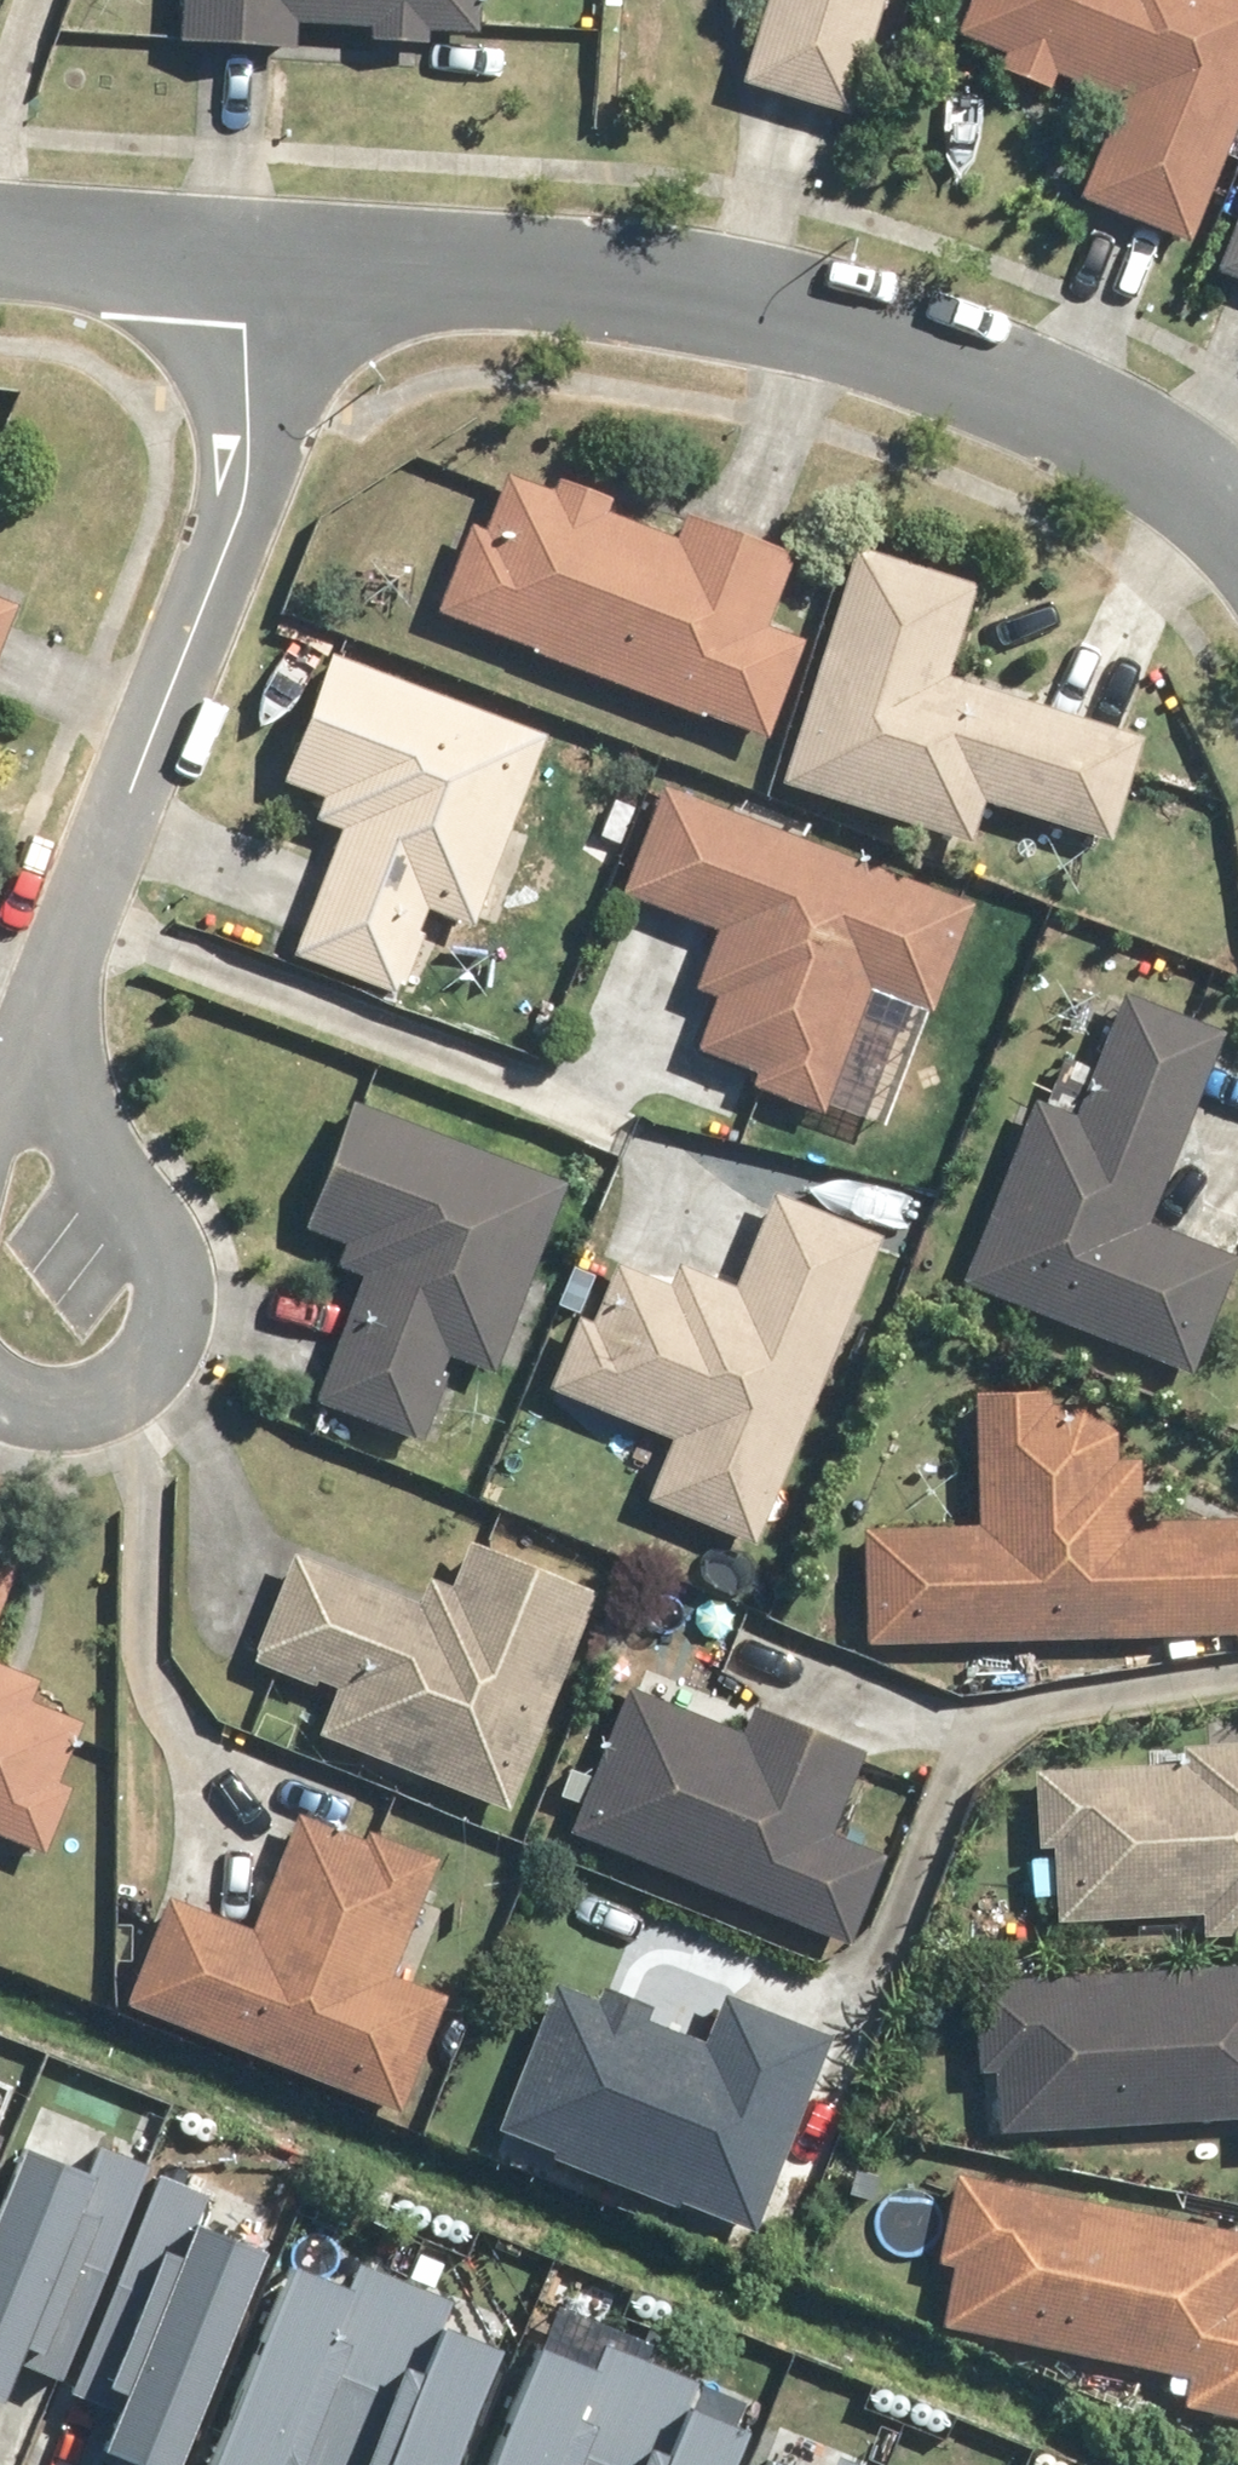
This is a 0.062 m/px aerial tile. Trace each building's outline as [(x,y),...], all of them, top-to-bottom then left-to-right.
[(186,33),(297,41),(299,12),(371,18),(370,36),(436,41),(437,25),(483,28),(485,0),(189,0),(186,33)] [(751,80),(855,113),(890,0),(776,0),(751,80)] [(961,28),(1006,46),(1000,61),(1062,85),(1066,74),(1128,97),(1089,197),(1200,241),(1237,145),(1237,0),(972,0),(961,28)] [(1224,267),(1237,272),(1237,227),(1224,267)] [(611,509),(617,494),(564,474),(558,488),(514,472),(493,528),(476,522),(442,612),(771,736),(807,641),(768,626),(796,550),(688,509),(679,534),(611,509)] [(981,586),(860,547),(784,784),(972,845),(986,800),(1115,842),(1150,735),(954,672),(981,586)] [(25,603),(0,593),(0,665),(25,603)] [(554,734),(333,648),(284,775),(328,792),(318,819),(348,831),(299,956),(404,996),(439,906),(481,922),(554,734)] [(985,896),(668,783),(628,896),(721,929),(700,987),(718,993),(699,1046),(765,1070),(759,1086),(833,1112),(878,986),(945,1010),(985,896)] [(1128,990),(1079,1120),(1035,1103),(967,1283),(1196,1369),(1237,1256),(1154,1225),(1228,1027),(1128,990)] [(574,1179),(357,1095),(307,1224),(353,1242),(345,1263),(370,1272),(318,1409),(422,1449),(459,1354),(500,1370),(574,1179)] [(581,1320),(554,1389),(676,1438),(651,1500),(758,1543),(882,1233),(774,1190),(738,1280),(679,1257),(667,1288),(623,1270),(600,1328),(581,1320)] [(981,1387),(980,1528),(870,1527),(870,1635),(1237,1637),(1237,1517),(1148,1517),(1148,1459),(1121,1459),(1121,1429),(1095,1406),(1052,1406),(1052,1387),(981,1387)] [(604,1592),(474,1536),(454,1583),(440,1577),(427,1607),(295,1550),(249,1659),(332,1695),(316,1731),(509,1813),(604,1592)] [(23,1560),(0,1550),(0,1615),(23,1560)] [(52,1851),(77,1789),(58,1781),(84,1718),(35,1698),(43,1679),(0,1661),(0,1830),(52,1851)] [(635,1690),(580,1834),(860,1941),(895,1851),(837,1828),(867,1749),(765,1710),(755,1736),(635,1690)] [(1036,1767),(1038,1845),(1061,1845),(1062,1918),(1215,1915),(1215,1932),(1237,1932),(1237,1742),(1188,1743),(1188,1764),(1036,1767)] [(167,1890),(124,2002),(409,2112),(453,1997),(402,1977),(447,1861),(303,1805),(256,1924),(167,1890)] [(975,1981),(979,2074),(999,2073),(1001,2131),(1237,2120),(1237,1969),(975,1981)] [(557,1989),(504,2123),(561,2145),(556,2157),(684,2208),(688,2199),(761,2228),(836,2039),(728,1996),(707,2048),(557,1989)] [(63,2355),(144,2152),(98,2134),(88,2158),(31,2135),(0,2213),(0,2382),(18,2337),(63,2355)] [(959,2172),(942,2262),(961,2266),(949,2328),(1191,2374),(1185,2407),(1237,2417),(1237,2225),(959,2172)] [(153,2464),(157,2464),(247,2240),(189,2217),(198,2193),(152,2175),(71,2378),(116,2396),(98,2443),(153,2464)] [(303,2464),(330,2464),(407,2271),(361,2253),(351,2277),(294,2254),(210,2464),(277,2464),(281,2456),(303,2464)] [(502,2336),(444,2313),(453,2290),(407,2271),(330,2464),(450,2464),(502,2336)] [(646,2351),(600,2332),(591,2356),(533,2333),(481,2464),(601,2464),(646,2351)] [(741,2415),(683,2392),(693,2369),(646,2351),(601,2464),(721,2464),(741,2415)] [(770,2445),(762,2464),(820,2464),(770,2445)] [(883,2463),(836,2445),(828,2464),(882,2464),(883,2463)]
